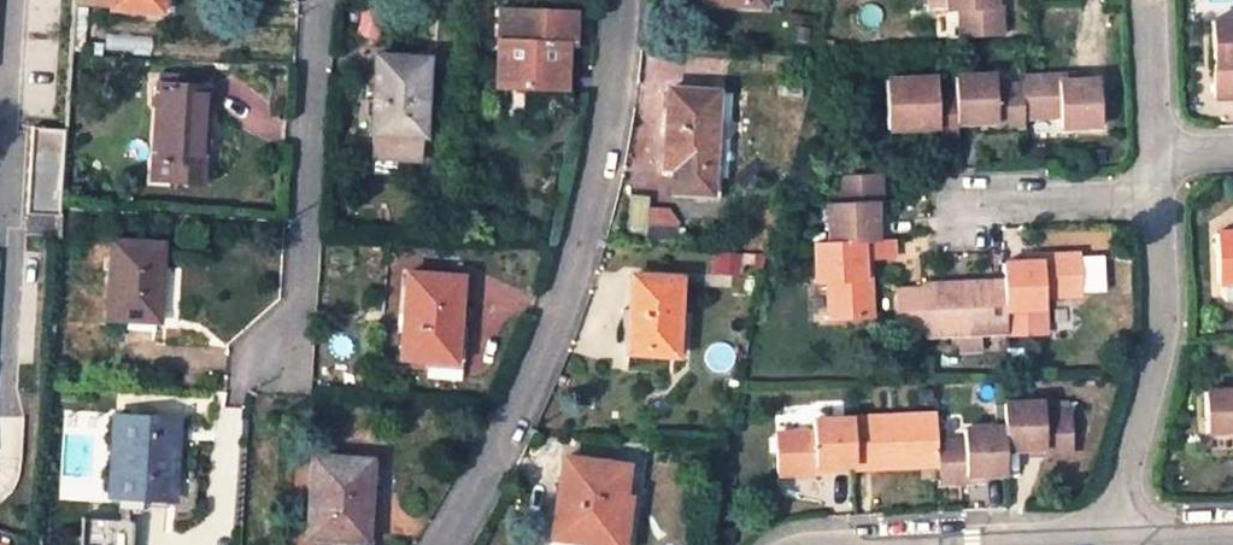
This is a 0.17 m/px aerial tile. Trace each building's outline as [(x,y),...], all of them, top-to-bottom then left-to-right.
[(111,5),(111,7),(157,11),(158,0),(111,0),(111,5)] [(943,6),(956,6),(958,44),(997,41),(994,3),(990,3),(989,0),(943,0),(943,6)] [(574,45),(575,15),(514,10),(511,40),(501,38),(498,83),(563,88),(566,45),(574,45)] [(1206,13),(1208,88),(1228,88),(1227,59),(1232,59),(1232,11),(1206,13)] [(426,51),(375,48),(370,123),(376,123),(374,150),(416,151),(417,126),(422,126),(426,51)] [(884,116),(907,116),(906,105),(931,105),(931,115),(931,123),(951,122),(951,118),(949,85),(935,86),(934,66),(882,68),(884,116)] [(1015,83),(1017,109),(1057,107),(1058,119),(1095,118),(1093,73),(1056,72),(1056,66),(1014,68),(1015,83)] [(949,85),(951,118),(990,116),(990,121),(1017,120),(1017,109),(1015,83),(990,84),(989,74),(949,75),(949,85)] [(208,87),(158,84),(154,156),(147,155),(145,182),(168,183),(169,177),(202,179),(208,87)] [(714,89),(667,86),(662,163),(673,164),(671,193),(717,195),(717,174),(710,164),(714,89)] [(906,105),(907,116),(931,115),(931,105),(906,105)] [(66,130),(34,128),(28,213),(60,215),(66,130)] [(827,237),(871,236),(869,197),(874,197),(873,166),(834,168),(835,200),(824,200),(827,237)] [(627,232),(646,232),(647,210),(648,193),(629,192),(627,232)] [(647,210),(646,232),(665,233),(665,220),(655,220),(655,210),(647,210)] [(1198,223),(1199,264),(1232,264),(1232,223),(1198,223)] [(871,236),(827,237),(809,238),(811,277),(821,277),(823,312),(864,311),(862,273),(858,273),(857,255),(887,253),(887,236),(871,236)] [(130,308),(158,309),(161,243),(112,240),(108,317),(129,318),(130,308)] [(997,273),(999,321),(1038,319),(1037,300),(1037,289),(1075,287),(1074,248),(1034,249),(1034,255),(996,256),(997,273)] [(455,356),(462,274),(409,270),(401,352),(455,356)] [(916,326),(960,323),(979,322),(999,321),(997,273),(914,278),(916,319),(916,326)] [(673,355),(675,278),(628,277),(626,354),(673,355)] [(897,320),(916,319),(914,278),(895,280),(897,320)] [(1222,301),(1232,300),(1232,287),(1221,288),(1222,301)] [(130,308),(129,318),(158,319),(158,309),(130,308)] [(979,322),(960,323),(960,340),(980,340),(979,322)] [(1199,388),(1201,424),(1232,423),(1232,386),(1199,388)] [(997,422),(998,443),(1035,440),(1036,445),(1064,444),(1063,406),(1033,407),(1033,395),(996,397),(997,422)] [(850,463),(930,457),(929,437),(928,407),(847,412),(850,459),(850,463)] [(810,462),(850,459),(847,412),(807,415),(807,428),(770,431),(772,471),(811,469),(810,462)] [(177,418),(115,415),(111,496),(166,499),(170,440),(176,440),(177,418)] [(999,466),(998,443),(997,422),(957,424),(957,435),(929,437),(930,457),(931,476),(959,474),(959,468),(999,466)] [(371,458),(312,454),(308,534),(359,537),(361,497),(368,498),(371,458)] [(626,464),(564,455),(553,533),(615,541),(626,464)]
